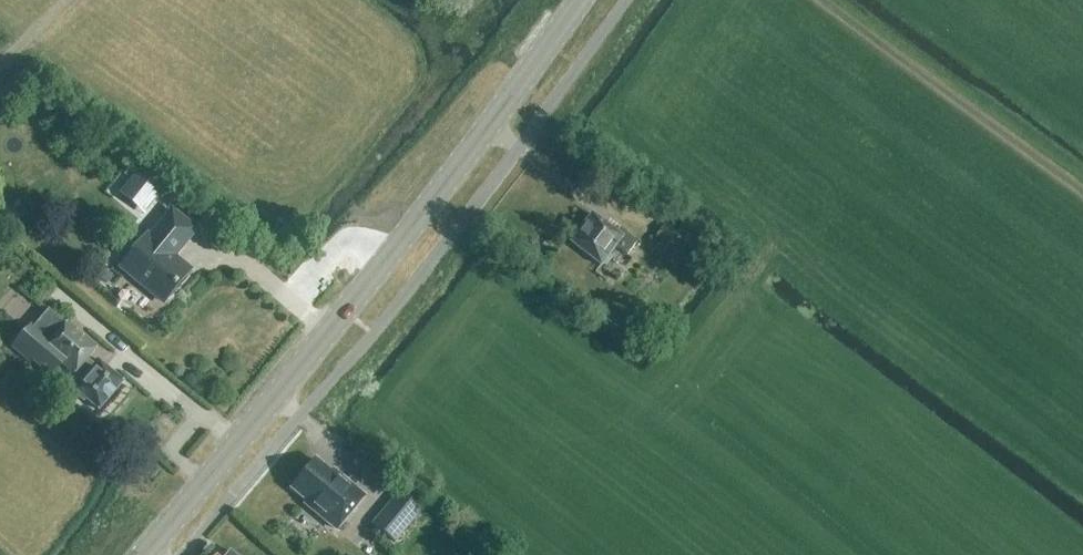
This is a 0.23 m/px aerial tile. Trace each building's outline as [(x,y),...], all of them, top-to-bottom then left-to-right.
[(144,212),(157,196),(155,195),(163,184),(140,166),(119,193),(144,212)] [(179,250),(194,231),(171,212),(149,239),(147,237),(121,268),(135,280),(137,278),(164,300),(162,303),(163,303),(189,272),(171,256),(177,248),(179,250)] [(622,237),(593,216),(571,245),(601,267),(615,247),(627,256),(637,242),(625,233),(622,237)] [(687,241),(698,249),(703,241),(692,234),(687,241)] [(77,331),(67,323),(66,325),(64,323),(49,341),(30,325),(10,348),(30,365),(32,363),(40,370),(39,372),(49,381),(62,366),(75,377),(69,384),(72,387),(71,389),(98,413),(124,383),(96,359),(92,364),(87,361),(96,350),(95,350),(97,348),(83,336),(82,337),(76,332),(77,331)] [(365,499),(315,458),(290,489),(339,530),(365,499)] [(399,491),(371,525),(395,544),(422,510),(399,491)]
